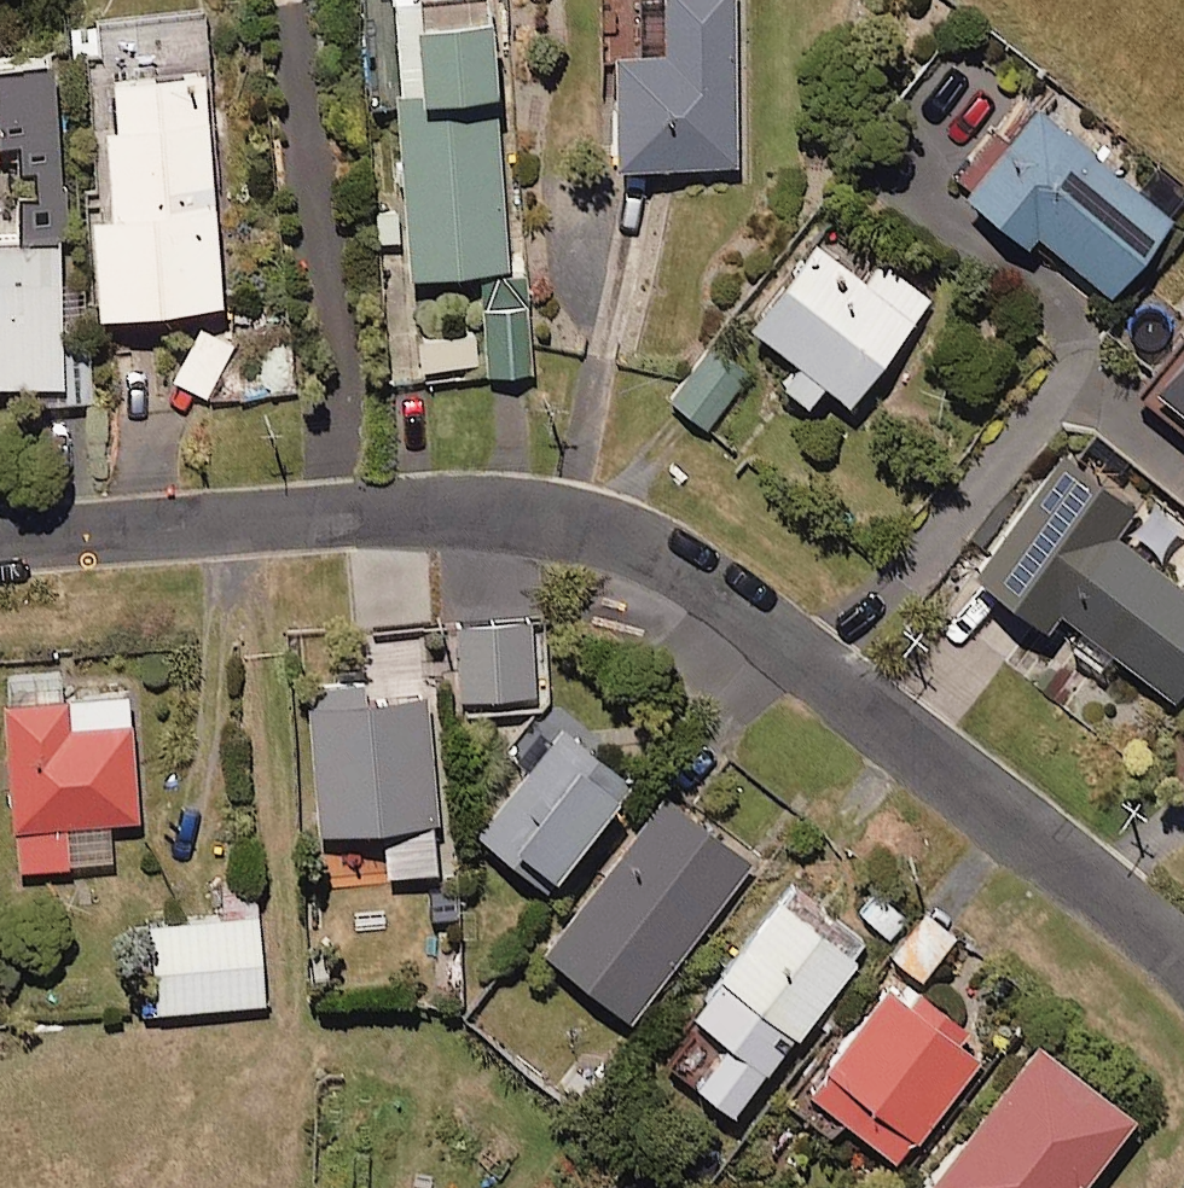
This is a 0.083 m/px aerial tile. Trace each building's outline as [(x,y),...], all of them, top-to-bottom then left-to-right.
[(741,0),(668,0),(669,60),(624,60),(625,171),(742,170),(741,0)] [(515,275),(503,30),(431,33),(430,5),(404,6),(417,279),(515,275)] [(5,150),(24,149),(25,180),(39,179),(41,202),(26,202),(28,245),(70,243),(62,70),(1,73),(5,150)] [(212,77),(127,82),(130,135),(115,136),(121,222),(100,223),(106,319),(226,312),(212,77)] [(1181,224),(1047,111),(974,197),(1035,249),(1045,237),(1118,298),(1181,224)] [(0,251),(0,390),(69,388),(65,249),(0,251)] [(873,285),(824,249),(762,333),(802,362),(786,385),(816,407),(831,386),(859,406),(936,302),(887,266),(873,285)] [(535,377),(532,314),(492,316),(495,379),(535,377)] [(751,372),(715,348),(676,406),(713,431),(751,372)] [(1163,393),(1183,410),(1183,367),(1163,393)] [(1066,618),(1086,632),(1072,651),(1108,678),(1122,659),(1183,705),(1183,587),(1120,539),(1138,514),(1069,462),(982,579),(1055,633),(1066,618)] [(537,699),(535,626),(464,628),(465,701),(537,699)] [(440,876),(436,705),(372,707),(371,684),(320,685),(324,835),(391,834),(392,877),(440,876)] [(142,823),(133,688),(10,697),(23,872),(115,865),(112,825),(142,823)] [(557,712),(543,730),(520,759),(536,772),(484,837),(555,894),(645,782),(557,712)] [(759,866),(674,801),(553,959),(637,1024),(759,866)] [(875,948),(794,890),(700,1021),(669,1065),(742,1118),(801,1037),(807,1042),(875,948)] [(961,937),(928,913),(894,958),(926,983),(961,937)] [(269,1006),(262,919),(155,927),(161,1014),(269,1006)] [(904,1165),(986,1061),(965,1044),(974,1031),(923,991),(913,1003),(898,991),(803,1112),(839,1141),(852,1124),(904,1165)] [(1045,1049),(942,1187),(1093,1187),(1142,1121),(1045,1049)]
